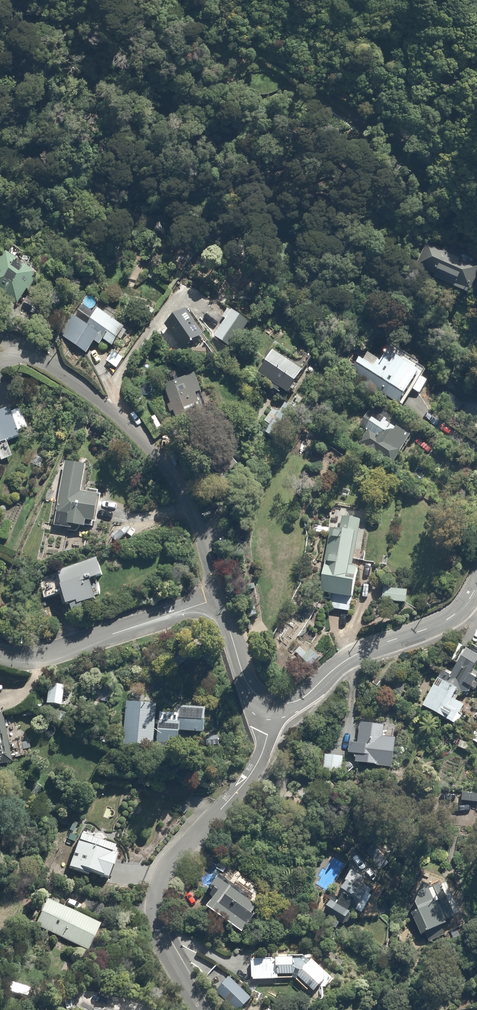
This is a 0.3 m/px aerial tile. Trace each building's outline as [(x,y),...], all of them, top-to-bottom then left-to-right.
[(429,243),(418,268),(437,277),(436,280),(469,294),(471,291),(472,291),(476,281),(476,264),(429,243)] [(23,264),(28,256),(16,248),(7,261),(5,259),(0,266),(0,291),(19,304),(28,290),(31,292),(38,283),(35,281),(40,275),(23,264)] [(86,307),(78,318),(75,316),(61,334),(87,353),(96,342),(101,345),(104,340),(114,347),(127,329),(100,310),(97,315),(86,307)] [(206,336),(187,310),(166,325),(185,351),(206,336)] [(232,312),(215,336),(230,347),(247,322),(232,312)] [(361,360),(352,373),(401,406),(401,404),(404,406),(415,391),(421,394),(429,382),(422,377),(426,372),(419,367),(420,364),(395,347),(383,364),(371,356),(366,363),(361,360)] [(267,358),(270,360),(260,375),(273,384),(271,387),(280,393),(282,389),(289,395),(305,372),(275,352),(275,353),(273,354),(271,353),(267,358)] [(203,393),(203,392),(197,374),(166,386),(172,404),(169,405),(172,413),(175,411),(182,431),(208,422),(198,394),(203,393)] [(454,394),(463,384),(455,378),(450,384),(447,381),(443,386),(446,388),(447,388),(454,394)] [(376,458),(378,455),(393,465),(419,429),(383,404),(379,409),(377,408),(373,414),(370,412),(361,425),(369,431),(359,446),(376,458)] [(0,463),(15,458),(9,441),(22,436),(20,432),(29,428),(22,409),(13,412),(11,407),(0,411),(0,463)] [(157,416),(149,420),(156,433),(163,429),(157,416)] [(89,464),(65,460),(54,526),(70,529),(69,531),(77,532),(81,527),(86,528),(87,526),(93,527),(94,523),(96,523),(101,494),(85,491),(89,464)] [(358,520),(344,517),(341,530),(332,528),(325,563),(327,564),(318,605),(350,612),(360,568),(353,566),(363,520),(358,519),(358,520)] [(106,577),(99,558),(40,577),(46,598),(65,592),(70,606),(73,605),(75,612),(86,608),(85,605),(99,600),(93,581),(106,577)] [(408,604),(408,590),(384,590),(383,603),(408,604)] [(471,649),(469,653),(463,650),(457,662),(459,664),(453,675),(444,670),(424,707),(458,726),(464,715),(461,713),(465,705),(458,701),(463,693),(470,693),(476,681),(476,673),(474,671),(476,667),(476,652),(471,649)] [(62,707),(64,687),(48,686),(46,706),(62,707)] [(159,705),(127,702),(124,745),(156,748),(157,726),(160,726),(158,744),(160,744),(160,747),(168,747),(168,744),(180,745),(181,736),(185,737),(186,731),(206,733),(207,709),(180,707),(179,713),(158,712),(159,705)] [(399,708),(398,702),(386,703),(386,712),(397,712),(397,708),(399,708)] [(12,764),(3,715),(0,715),(0,766),(12,764)] [(384,744),(385,726),(360,725),(360,732),(357,731),(357,738),(359,739),(359,743),(351,743),(350,754),(355,755),(355,758),(357,758),(356,765),(382,766),(382,755),(387,755),(388,744),(384,744)] [(344,757),(325,755),(323,772),(342,774),(344,757)] [(122,848),(81,834),(68,870),(89,877),(90,874),(110,881),(122,848)] [(384,841),(368,852),(382,871),(390,865),(387,860),(397,853),(393,848),(390,850),(384,841)] [(222,876),(212,890),(215,892),(212,896),(217,900),(210,908),(248,935),(260,919),(256,917),(269,899),(256,890),(258,887),(238,872),(231,882),(222,876)] [(367,880),(354,872),(347,882),(349,883),(339,899),(332,894),(322,910),(345,926),(353,913),(351,912),(354,908),(358,911),(363,903),(366,905),(374,892),(364,886),(367,880)] [(421,911),(414,914),(424,935),(427,934),(431,942),(446,935),(442,927),(449,924),(440,905),(443,903),(451,920),(456,918),(442,886),(436,889),(429,886),(422,889),(421,893),(422,896),(418,905),(421,911)] [(101,926),(48,900),(35,926),(88,952),(101,926)] [(294,979),(294,978),(309,992),(312,989),(316,993),(322,987),(323,988),(328,983),(329,984),(333,980),(314,962),(312,964),(305,958),(303,959),(254,960),(254,963),(253,963),(253,978),(254,978),(255,980),(275,980),(275,983),(289,982),(289,979),(294,979)] [(230,977),(216,992),(236,1009),(243,1009),(253,999),(230,977)]
